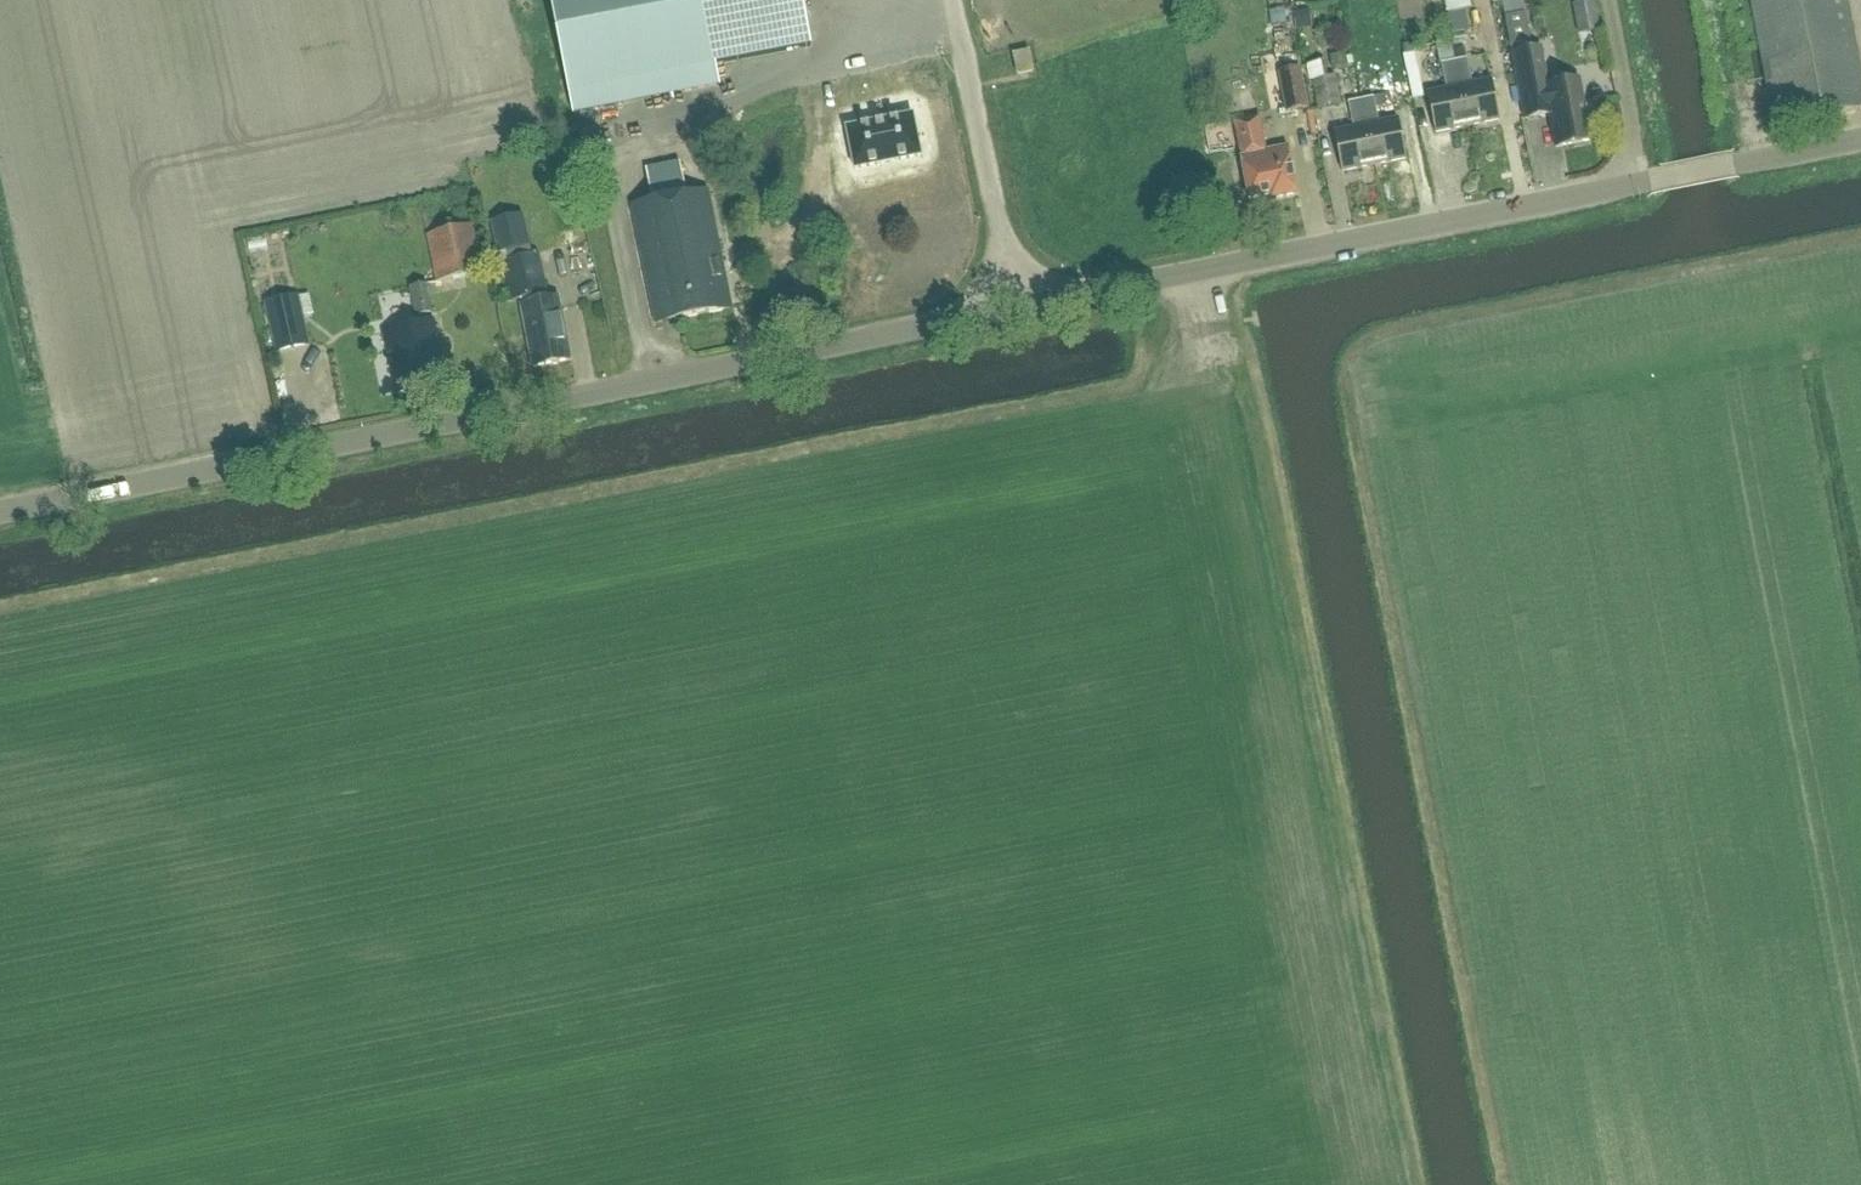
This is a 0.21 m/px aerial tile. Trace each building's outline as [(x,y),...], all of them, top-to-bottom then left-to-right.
[(571,95),(812,48),(802,0),(552,0),(571,95)] [(1459,31),(1481,28),(1477,0),(1454,0),(1459,31)] [(1505,18),(1525,15),(1522,0),(1502,0),(1505,18)] [(1781,129),(1841,118),(1860,114),(1860,83),(1845,0),(1746,0),(1770,131),(1781,129)] [(1309,11),(1294,14),(1298,31),(1312,28),(1309,11)] [(1270,15),(1272,26),(1288,23),(1286,13),(1270,15)] [(1442,64),(1456,62),(1452,41),(1435,44),(1439,65),(1442,64)] [(1548,87),(1540,49),(1512,55),(1524,121),(1548,117),(1555,150),(1590,143),(1579,82),(1548,87)] [(1016,76),(1031,74),(1027,52),(1012,55),(1016,76)] [(1332,58),(1334,70),(1348,67),(1346,55),(1332,58)] [(1456,62),(1468,127),(1500,120),(1493,81),(1472,85),(1467,59),(1456,62)] [(1436,133),(1468,127),(1456,62),(1442,64),(1446,90),(1428,93),(1436,133)] [(1331,79),(1328,64),(1313,66),(1321,110),(1343,106),(1338,77),(1331,79)] [(1309,111),(1300,70),(1277,75),(1286,116),(1309,111)] [(1362,101),(1373,166),(1406,159),(1398,120),(1379,125),(1373,98),(1362,101)] [(1341,172),(1373,166),(1362,101),(1348,103),(1354,129),(1335,133),(1341,172)] [(913,118),(847,131),(855,173),(921,159),(913,118)] [(1265,152),(1258,118),(1231,124),(1247,201),(1270,196),(1271,202),(1297,197),(1287,148),(1265,152)] [(649,170),(656,203),(690,196),(683,163),(649,170)] [(690,196),(656,203),(633,207),(656,324),(733,309),(708,192),(690,196)] [(521,217),(493,224),(501,255),(529,248),(521,217)] [(433,284),(483,274),(473,228),(424,239),(433,284)] [(549,302),(539,256),(505,263),(514,302),(521,301),(535,369),(571,361),(559,300),(549,302)] [(413,319),(430,315),(425,287),(407,290),(413,319)] [(299,297),(265,304),(276,353),(309,345),(299,297)] [(443,370),(434,322),(385,332),(389,360),(393,360),(394,366),(391,366),(397,395),(409,392),(410,398),(444,391),(440,370),(443,370)]
